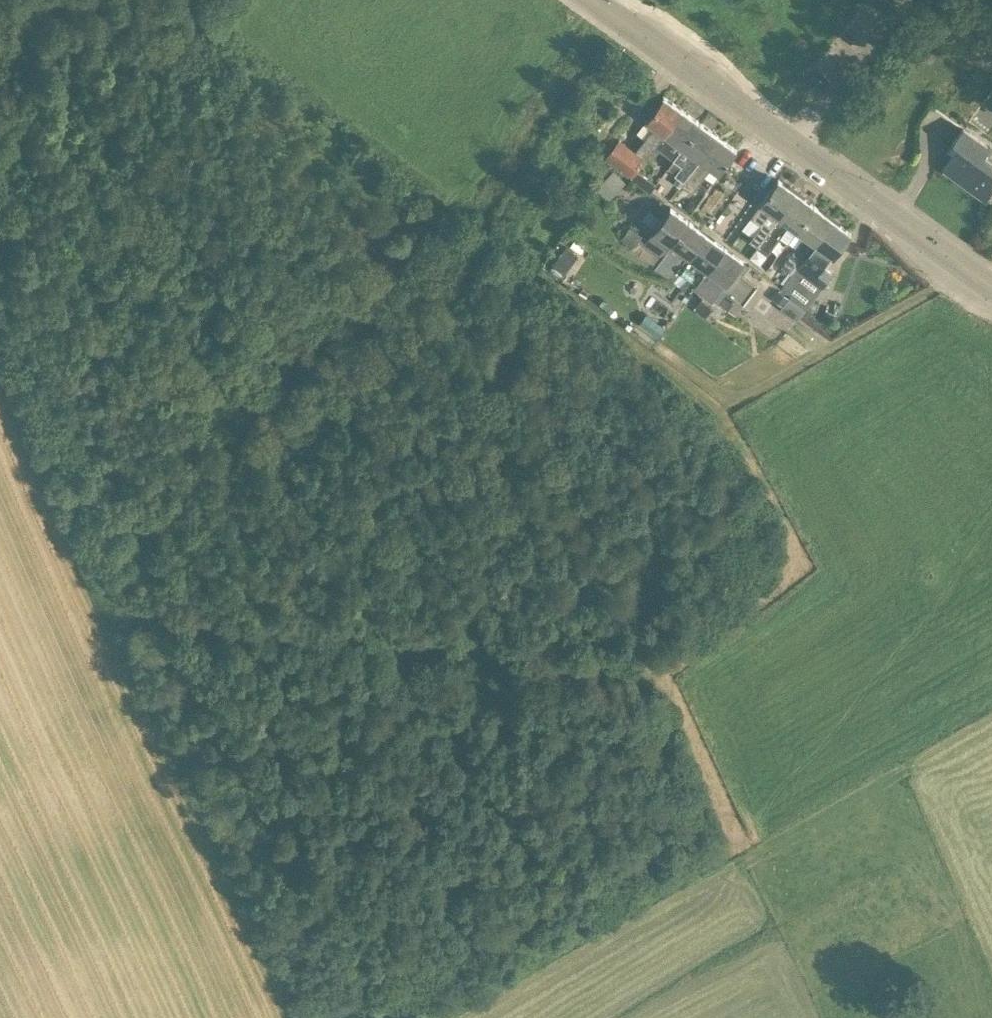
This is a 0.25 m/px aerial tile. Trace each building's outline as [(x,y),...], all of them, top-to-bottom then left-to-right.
[(618,138),(603,159),(630,179),(636,170),(654,146),(663,133),(664,132),(681,109),(662,96),(645,119),(653,125),(635,150),(618,138)] [(663,133),(654,146),(672,159),(699,122),(681,109),(664,132),(663,133)] [(699,122),(672,159),(673,160),(681,166),(675,174),(674,175),(677,177),(683,182),(690,172),(691,173),(718,136),(699,122)] [(991,189),(991,159),(985,154),(991,146),(963,126),(952,142),(959,147),(942,171),(983,201),(991,189)] [(683,182),(681,185),(692,193),(705,176),(711,167),(719,173),(736,149),(718,136),(691,173),(690,172),(683,182)] [(636,170),(630,179),(649,193),(655,184),(636,170)] [(626,183),(613,171),(595,190),(608,202),(626,183)] [(677,177),(673,183),(679,187),(681,185),(683,182),(677,177)] [(752,237),(749,241),(757,247),(767,233),(796,192),(777,179),(759,204),(760,205),(750,219),(760,226),(752,237)] [(767,233),(757,247),(767,254),(779,237),(787,244),(796,231),(815,205),(796,192),(767,233)] [(792,275),(797,268),(833,218),(815,205),(796,231),(802,235),(781,267),(792,275)] [(652,232),(642,247),(661,261),(690,220),(670,206),(652,232)] [(833,218),(797,268),(823,286),(833,273),(825,267),(851,231),(833,218)] [(656,268),(654,271),(672,284),(673,283),(679,274),(708,234),(692,222),(690,220),(661,261),(656,268)] [(630,228),(619,242),(631,251),(642,237),(630,228)] [(696,285),(725,246),(708,234),(679,274),(688,280),(682,289),(689,294),(692,290),(696,285)] [(696,285),(692,291),(712,305),(714,302),(718,305),(719,304),(735,315),(743,304),(756,286),(742,276),(745,272),(739,268),(744,260),(725,246),(696,285)] [(561,278),(573,260),(561,252),(549,269),(561,278)] [(771,298),(782,306),(788,297),(779,290),(778,289),(771,298)] [(700,314),(708,304),(702,299),(693,309),(700,314)] [(815,360),(827,333),(792,318),(780,344),(815,360)]
